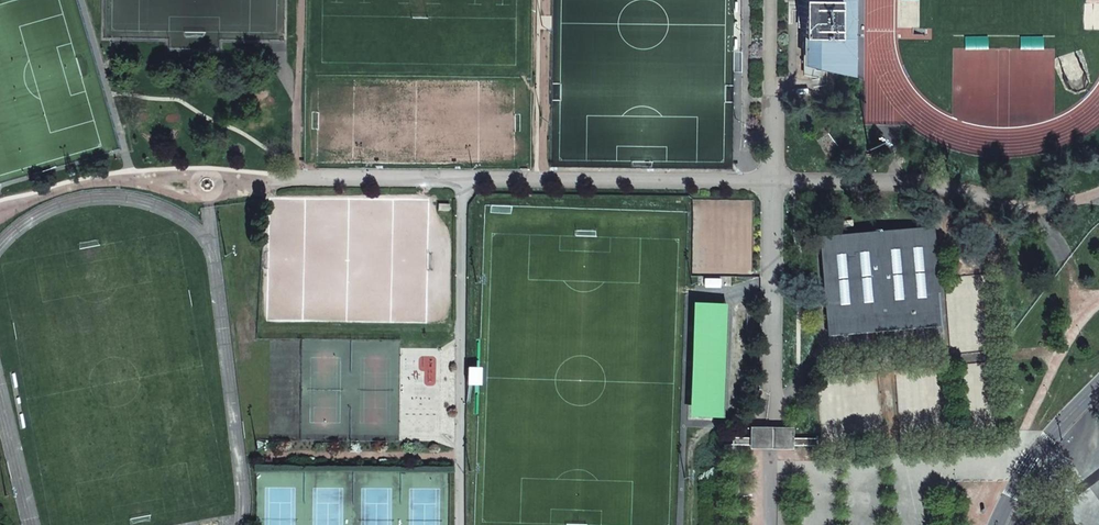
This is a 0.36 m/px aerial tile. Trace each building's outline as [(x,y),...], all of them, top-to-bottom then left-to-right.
[(851,76),(852,0),(802,0),(801,66),(851,76)] [(826,337),(941,327),(933,228),(817,238),(826,337)] [(727,303),(693,302),(689,418),(723,419),(727,303)] [(750,437),(750,444),(793,444),(793,437),(794,427),(750,427),(750,437)]
